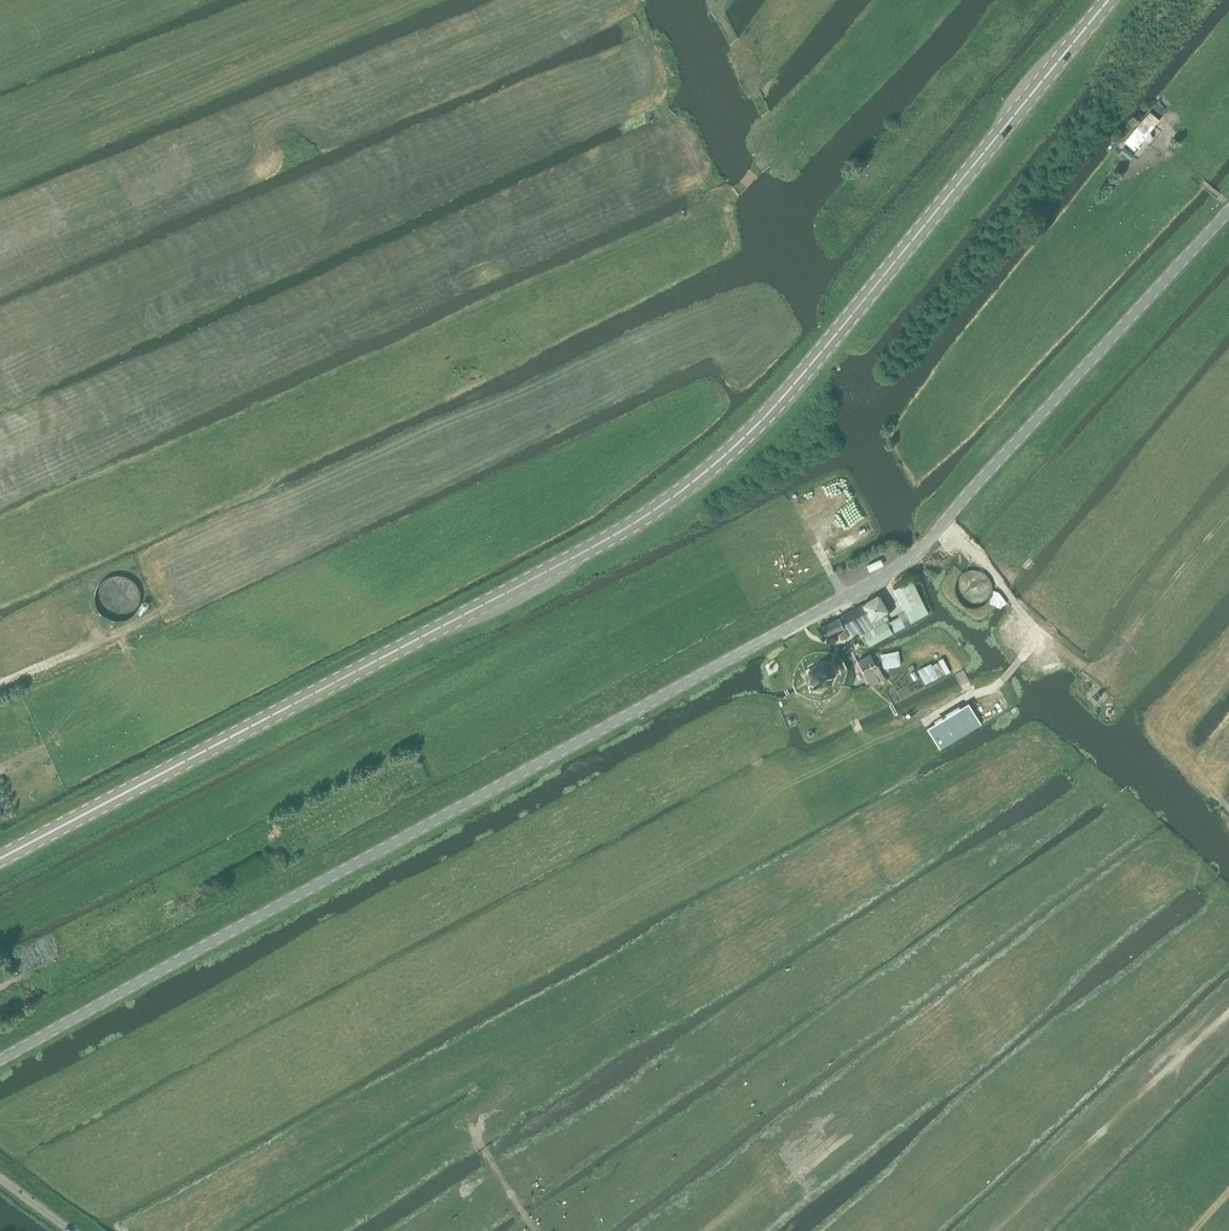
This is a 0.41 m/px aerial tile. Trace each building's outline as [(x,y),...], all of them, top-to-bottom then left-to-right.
[(1146,118),(1125,142),(1135,150),(1154,126),(1146,118)] [(868,642),(870,645),(929,612),(913,579),(895,588),(906,609),(899,612),(901,615),(888,622),(883,613),(889,610),(879,594),(863,603),(842,615),(852,634),(858,630),(860,634),(852,639),(857,648),(868,642)] [(845,626),(840,617),(822,626),(827,635),(845,626)] [(943,658),(939,660),(946,673),(950,671),(943,658)] [(871,661),(858,668),(864,678),(877,671),(871,661)] [(939,661),(932,664),(939,676),(945,673),(939,661)] [(812,686),(821,689),(830,684),(833,675),(829,666),(819,663),(810,667),(807,677),(812,686)] [(972,705),(931,729),(942,747),(983,723),(972,705)]
